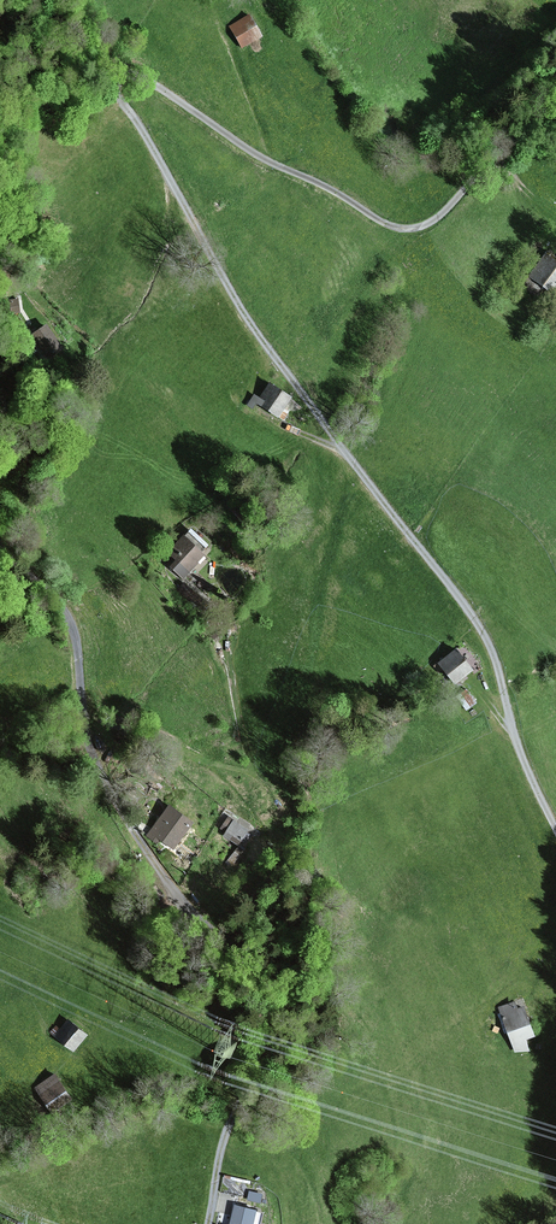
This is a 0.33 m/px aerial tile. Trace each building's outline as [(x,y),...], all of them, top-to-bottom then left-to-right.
[(262,37),(249,14),(228,26),(241,49),(262,37)] [(544,254),(528,276),(551,294),(555,287),(555,262),(544,254)] [(18,299),(9,300),(10,314),(20,313),(18,299)] [(46,324),(31,334),(47,360),(62,350),(46,324)] [(292,398),(269,382),(259,397),(254,394),(246,405),(252,409),(256,403),(279,418),(292,398)] [(183,535),(167,553),(176,561),(170,567),(183,579),(205,555),(202,552),(208,546),(190,530),(184,536),(183,535)] [(209,605),(184,582),(177,590),(190,602),(191,600),(204,611),(209,605)] [(473,671),(456,648),(433,666),(439,673),(443,670),(454,686),(473,671)] [(476,703),(466,689),(455,697),(466,711),(476,703)] [(193,822),(168,805),(149,833),(173,850),(193,822)] [(247,832),(248,831),(227,817),(220,829),(225,832),(223,836),(238,846),(240,843),(245,847),(252,836),(247,832)] [(245,850),(240,845),(222,866),(228,871),(245,850)] [(161,901),(153,888),(141,895),(150,908),(161,901)] [(515,1002),(498,1008),(514,1053),(529,1052),(525,1041),(535,1037),(524,1007),(517,1009),(515,1002)] [(85,1034),(66,1022),(55,1039),(74,1051),(85,1034)] [(50,1079),(30,1091),(44,1113),(64,1101),(50,1079)] [(262,1194),(249,1191),(246,1200),(260,1204),(262,1194)] [(229,1223),(253,1223),(257,1211),(234,1205),(229,1223)]
